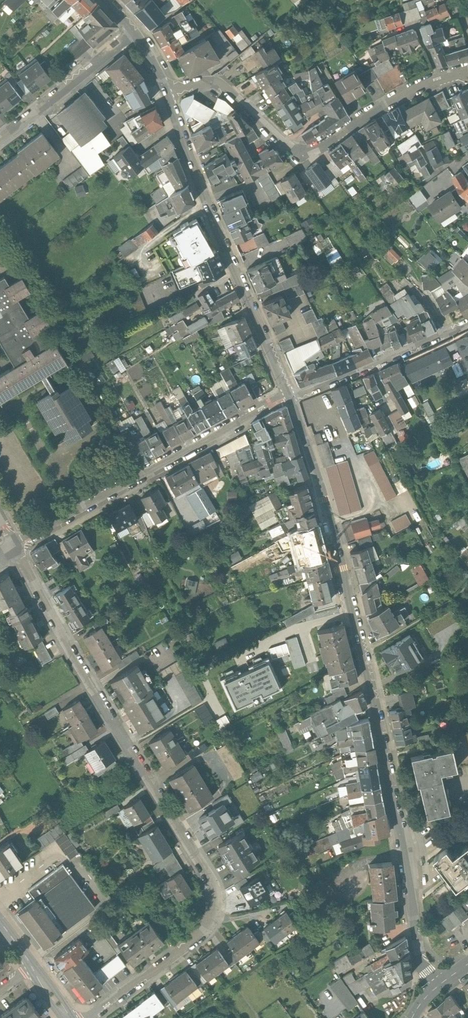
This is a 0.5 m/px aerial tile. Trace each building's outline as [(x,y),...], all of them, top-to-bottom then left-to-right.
[(1,4),(11,13),(24,0),(5,0),(1,4)] [(41,0),(49,8),(56,2),(54,0),(41,0)] [(52,11),(58,17),(75,0),(63,0),(52,11)] [(93,0),(75,0),(58,17),(62,21),(75,9),(83,17),(97,4),(93,0)] [(124,2),(133,12),(148,0),(127,0),(124,2)] [(133,12),(148,28),(164,15),(153,2),(156,0),(157,2),(160,0),(148,0),(133,12)] [(406,10),(417,6),(415,0),(414,0),(403,3),(406,10)] [(109,18),(97,4),(83,17),(74,25),(85,39),(109,18)] [(445,5),(426,13),(427,15),(431,23),(433,22),(450,15),(445,5)] [(418,8),(412,9),(416,20),(422,18),(421,18),(418,8)] [(412,9),(399,13),(403,24),(416,20),(412,9)] [(186,19),(181,10),(172,16),(174,19),(176,18),(181,26),(185,32),(195,26),(197,25),(191,16),(186,19)] [(392,15),(379,20),(382,30),(388,29),(388,30),(403,25),(403,24),(399,13),(392,16),(392,15)] [(427,15),(421,18),(422,18),(425,26),(431,24),(431,23),(427,15)] [(74,25),(69,30),(78,41),(86,51),(117,25),(109,18),(85,39),(74,25)] [(425,26),(421,27),(426,41),(435,37),(433,31),(431,25),(433,24),(433,22),(431,23),(431,24),(425,26)] [(168,23),(152,32),(160,46),(185,32),(181,26),(172,30),(168,23)] [(227,30),(234,40),(241,34),(234,25),(227,30)] [(185,32),(160,46),(163,51),(169,60),(177,55),(183,51),(178,43),(180,41),(180,42),(198,32),(195,26),(185,32)] [(447,27),(443,28),(447,40),(451,38),(447,27)] [(212,28),(205,32),(207,36),(210,35),(209,34),(214,32),(212,28)] [(435,37),(426,41),(427,45),(429,49),(440,45),(439,42),(447,40),(443,28),(433,31),(435,37)] [(219,30),(210,35),(216,46),(227,40),(219,30)] [(413,30),(397,35),(399,46),(401,52),(415,47),(414,45),(420,43),(416,32),(413,30)] [(384,44),(376,47),(379,54),(374,56),(373,54),(370,55),(374,63),(375,63),(376,65),(388,57),(389,56),(387,50),(399,46),(397,35),(383,41),(384,44)] [(183,51),(177,55),(187,72),(198,65),(200,69),(218,58),(212,49),(211,49),(204,39),(183,51)] [(271,50),(263,39),(258,42),(262,47),(266,53),(271,50)] [(78,41),(67,49),(76,59),(86,51),(78,41)] [(446,46),(441,47),(440,45),(429,49),(430,50),(431,49),(438,67),(449,65),(444,54),(446,54),(446,52),(448,52),(446,46)] [(251,54),(241,61),(247,70),(255,65),(256,67),(261,64),(262,65),(262,64),(264,68),(265,68),(272,63),(273,64),(280,60),(272,49),(271,50),(266,53),(262,47),(251,54)] [(239,54),(237,56),(241,61),(251,54),(247,48),(239,54)] [(444,54),(449,65),(467,60),(467,48),(446,54),(444,54)] [(235,50),(227,57),(230,61),(237,56),(239,54),(235,50)] [(123,54),(106,68),(124,91),(142,77),(123,54)] [(388,57),(376,65),(371,68),(377,77),(394,68),(388,57)] [(36,59),(26,66),(41,85),(50,78),(49,76),(40,65),(36,59)] [(53,72),(45,61),(40,65),(49,76),(53,72)] [(272,63),(265,68),(264,68),(254,74),(263,88),(280,76),(273,64),(272,63)] [(322,87),(317,75),(322,73),(317,65),(312,68),(311,68),(308,70),(308,72),(309,80),(312,99),(318,96),(323,105),(323,106),(328,115),(324,117),(326,119),(320,122),(320,123),(327,133),(349,117),(343,106),(341,107),(328,84),(322,87)] [(26,66),(17,73),(22,79),(30,91),(32,92),(41,85),(26,66)] [(371,68),(357,76),(363,85),(377,78),(377,77),(371,68)] [(354,70),(334,82),(346,101),(366,89),(363,85),(357,76),(354,70)] [(17,83),(9,72),(4,76),(6,78),(13,87),(18,84),(17,83)] [(308,72),(293,75),(295,82),(299,91),(302,90),(305,95),(311,91),(309,80),(308,72)] [(280,76),(263,88),(269,97),(282,88),(287,85),(280,76)] [(142,77),(124,91),(134,109),(150,102),(145,90),(147,89),(142,77)] [(6,78),(0,83),(0,89),(13,106),(19,102),(18,101),(21,98),(13,87),(6,78)] [(30,91),(22,79),(17,83),(18,84),(26,94),(30,91)] [(311,91),(305,95),(302,90),(299,91),(295,82),(287,86),(289,88),(293,95),(297,93),(303,104),(299,106),(305,115),(305,116),(323,106),(323,105),(318,96),(312,99),(311,91)] [(282,88),(269,97),(275,107),(291,96),(293,95),(289,88),(284,92),(282,88)] [(0,89),(0,108),(3,112),(6,109),(8,111),(13,106),(0,89)] [(459,93),(460,94),(452,97),(462,120),(467,116),(467,89),(459,93)] [(443,92),(432,98),(438,108),(439,112),(449,107),(445,98),(443,92)] [(213,112),(193,100),(193,99),(193,94),(184,98),(182,100),(180,102),(181,106),(186,120),(191,121),(192,116),(208,125),(209,125),(227,115),(234,111),(224,101),(218,98),(214,107),(214,108),(213,112)] [(96,114),(81,96),(58,115),(71,132),(62,140),(70,151),(88,137),(97,153),(110,144),(100,130),(100,129),(96,124),(101,120),(96,114)] [(291,96),(275,107),(289,127),(300,120),(299,119),(295,121),(294,118),(297,115),(294,109),(295,108),(290,100),(292,99),(291,96)] [(441,122),(429,99),(402,113),(409,127),(425,119),(429,128),(441,122)] [(155,106),(134,118),(135,120),(129,124),(134,129),(144,123),(151,132),(163,124),(155,106)] [(305,115),(299,106),(295,108),(294,109),(297,115),(294,118),(295,121),(299,119),(305,115)] [(399,133),(409,127),(402,113),(399,107),(388,113),(390,117),(389,117),(393,123),(394,124),(398,133),(399,133)] [(251,127),(234,111),(227,115),(238,135),(241,133),(251,127)] [(454,124),(458,132),(461,138),(461,137),(467,134),(467,116),(462,120),(454,124)] [(382,117),(376,120),(380,127),(381,127),(385,133),(390,129),(388,127),(382,117)] [(300,120),(289,127),(293,133),(303,127),(301,123),(300,120)] [(376,120),(364,127),(364,128),(370,138),(372,140),(371,141),(373,144),(375,144),(379,150),(382,151),(386,149),(386,147),(390,144),(384,133),(385,133),(381,127),(380,127),(376,120)] [(320,122),(310,129),(301,135),(307,143),(317,139),(327,133),(320,123),(320,122)] [(144,123),(134,129),(126,136),(132,144),(137,140),(144,137),(151,132),(144,123)] [(129,124),(123,128),(126,136),(134,129),(129,124)] [(401,136),(399,133),(398,133),(394,124),(388,127),(390,129),(395,139),(401,136)] [(208,125),(191,135),(197,151),(218,139),(215,130),(212,131),(209,125),(208,125)] [(222,126),(215,130),(218,139),(226,135),(222,126)] [(251,127),(241,133),(246,141),(257,135),(256,135),(252,126),(251,127)] [(364,128),(358,131),(364,139),(365,141),(370,138),(364,128)] [(449,131),(441,135),(448,149),(455,145),(449,131)] [(41,133),(17,151),(19,153),(32,171),(38,166),(39,167),(51,158),(50,157),(56,152),(41,133)] [(253,164),(238,135),(225,142),(233,158),(230,160),(226,153),(214,159),(215,160),(203,167),(210,184),(224,176),(224,177),(239,169),(246,182),(259,175),(259,174),(285,160),(276,151),(266,157),(253,164)] [(415,135),(398,147),(403,155),(403,156),(418,147),(421,145),(415,135)] [(122,136),(117,140),(124,149),(129,146),(122,136)] [(167,136),(154,146),(161,155),(172,147),(174,146),(167,136)] [(358,144),(352,136),(341,144),(352,159),(358,154),(360,156),(364,153),(358,144)] [(88,137),(70,151),(82,167),(89,175),(89,176),(103,165),(97,153),(88,137)] [(276,151),(263,138),(262,138),(259,144),(266,157),(276,151)] [(365,141),(364,139),(358,144),(364,153),(373,165),(379,161),(365,141)] [(434,142),(424,147),(433,165),(435,169),(443,165),(445,164),(451,163),(448,157),(442,160),(434,142)] [(341,144),(328,153),(340,168),(346,163),(352,159),(341,144)] [(124,149),(113,157),(122,169),(121,170),(121,173),(123,176),(126,176),(127,175),(128,177),(142,166),(148,174),(161,165),(158,158),(161,155),(154,146),(140,156),(138,157),(129,146),(124,149)] [(161,155),(158,158),(161,165),(170,160),(171,161),(177,158),(172,147),(161,155)] [(418,147),(403,156),(403,155),(398,158),(404,169),(410,166),(415,163),(418,169),(419,168),(421,172),(422,171),(426,179),(430,176),(424,165),(427,163),(418,147)] [(19,153),(0,167),(0,170),(12,186),(12,187),(19,182),(18,181),(32,171),(19,153)] [(352,159),(346,163),(357,176),(359,175),(357,172),(360,170),(352,159)] [(170,160),(161,165),(165,171),(177,190),(188,183),(185,177),(181,179),(171,161),(170,160)] [(316,163),(305,171),(319,190),(330,182),(316,163)] [(82,167),(63,181),(69,190),(89,175),(82,167)] [(403,178),(393,167),(384,174),(394,185),(403,178)] [(12,186),(0,170),(0,195),(12,186)] [(165,171),(157,176),(163,187),(151,195),(157,203),(163,199),(177,190),(165,171)] [(454,176),(454,181),(457,188),(458,188),(460,191),(465,188),(466,188),(467,187),(467,183),(461,172),(454,176)] [(293,173),(280,181),(287,192),(292,201),(305,193),(293,173)] [(287,192),(280,181),(275,184),(282,195),(287,192)] [(177,190),(163,199),(165,204),(168,203),(169,207),(171,213),(177,210),(195,200),(188,183),(177,190)] [(466,188),(465,188),(460,191),(464,197),(467,201),(467,187),(466,188)] [(458,188),(457,188),(451,192),(460,207),(467,202),(467,201),(464,197),(460,191),(458,188)] [(420,189),(410,196),(417,207),(427,200),(420,189)] [(224,211),(221,212),(223,217),(228,229),(229,229),(251,219),(244,203),(247,201),(242,190),(219,199),(224,211)] [(451,192),(430,206),(439,221),(460,207),(451,192)] [(157,203),(144,211),(147,215),(158,208),(160,212),(169,207),(168,203),(165,204),(163,199),(157,203)] [(251,219),(229,229),(235,242),(252,235),(250,229),(252,228),(256,230),(261,228),(260,227),(262,224),(258,222),(256,217),(251,219)] [(196,219),(188,223),(188,222),(180,226),(181,227),(172,232),(177,241),(175,242),(188,265),(195,262),(212,252),(205,238),(207,237),(204,232),(204,231),(203,232),(196,219)] [(152,223),(110,255),(115,264),(159,232),(152,223)] [(301,229),(285,236),(290,247),(308,239),(301,229)] [(263,233),(253,237),(258,248),(262,246),(269,243),(263,233)] [(393,246),(384,255),(394,264),(402,256),(393,246)] [(188,265),(171,272),(179,290),(224,271),(215,250),(212,252),(195,262),(188,265)] [(431,256),(427,262),(433,266),(437,260),(431,256)] [(277,257),(265,262),(275,283),(281,280),(284,288),(288,286),(290,286),(294,285),(300,283),(309,278),(305,269),(286,278),(277,257)] [(454,270),(467,284),(467,261),(464,258),(454,270)] [(265,262),(247,270),(256,291),(275,283),(265,262)] [(126,271),(131,280),(140,275),(135,267),(126,271)] [(458,275),(441,285),(445,289),(456,283),(464,297),(467,295),(467,285),(458,275)] [(36,331),(49,323),(41,310),(28,317),(17,298),(30,291),(21,277),(9,284),(4,277),(0,279),(0,341),(15,365),(0,374),(0,401),(16,391),(18,394),(16,391),(32,381),(34,384),(35,384),(33,381),(40,376),(45,374),(49,371),(51,374),(49,371),(65,362),(67,365),(68,364),(54,342),(46,347),(36,331)] [(300,283),(294,285),(299,295),(299,296),(304,293),(300,283)] [(294,285),(288,287),(293,297),(293,298),(299,295),(294,285)] [(288,287),(288,286),(283,289),(288,300),(293,297),(288,287)] [(391,289),(383,295),(391,305),(395,302),(392,297),(395,295),(391,289)] [(139,290),(127,295),(137,317),(148,312),(139,290)] [(207,291),(198,296),(205,307),(214,302),(207,291)] [(234,291),(216,301),(221,310),(239,300),(234,291)] [(418,304),(416,305),(408,294),(395,302),(391,305),(399,316),(404,312),(407,318),(413,315),(416,314),(418,313),(420,318),(423,325),(424,325),(429,335),(437,331),(428,312),(427,311),(425,310),(421,304),(418,304)] [(451,294),(437,302),(443,314),(454,308),(455,310),(444,316),(449,325),(465,317),(457,301),(456,300),(451,294)] [(457,301),(465,317),(467,316),(467,295),(464,297),(457,301)] [(282,296),(262,304),(270,324),(281,319),(288,316),(283,304),(285,303),(282,296)] [(205,307),(202,309),(204,312),(208,318),(221,311),(221,310),(216,301),(214,302),(205,307)] [(196,303),(182,312),(185,317),(190,314),(199,308),(196,303)] [(377,329),(374,322),(383,319),(383,318),(393,314),(387,306),(370,314),(371,316),(363,321),(363,320),(362,321),(368,334),(370,333),(371,338),(364,341),(368,349),(382,343),(380,336),(377,329)] [(312,309),(302,314),(304,319),(315,314),(312,309)] [(208,318),(206,319),(208,322),(209,324),(214,321),(215,323),(224,318),(221,311),(208,318)] [(196,312),(190,315),(190,314),(185,317),(189,323),(199,317),(196,312)] [(204,317),(187,327),(191,333),(196,330),(208,322),(206,319),(208,318),(204,312),(202,313),(204,317)] [(315,314),(304,319),(307,324),(311,322),(317,319),(315,314)] [(393,314),(383,318),(388,329),(391,327),(389,324),(398,320),(393,314)] [(243,316),(225,325),(233,343),(234,343),(250,334),(243,316)] [(317,319),(311,322),(313,328),(324,323),(321,317),(317,319)] [(420,318),(413,321),(414,324),(408,327),(413,338),(414,341),(429,335),(424,325),(423,325),(420,318)] [(281,319),(270,324),(273,329),(283,325),(281,319)] [(383,319),(374,322),(377,329),(380,336),(382,335),(381,330),(381,328),(386,325),(383,319)] [(324,323),(313,328),(316,333),(326,328),(324,323)] [(335,323),(326,328),(329,334),(331,333),(338,329),(335,323)] [(364,341),(356,324),(347,328),(357,348),(352,350),(354,354),(352,355),(357,366),(373,359),(368,349),(364,341)] [(283,325),(273,329),(275,335),(286,330),(283,325)] [(408,327),(402,329),(404,333),(406,338),(407,341),(413,338),(408,327)] [(326,328),(316,333),(318,338),(329,334),(326,328)] [(338,329),(331,333),(336,342),(343,339),(338,329)] [(191,333),(183,338),(186,344),(200,336),(196,330),(191,333)] [(396,330),(390,332),(394,350),(403,346),(396,330)] [(382,335),(380,336),(382,343),(386,353),(394,350),(390,332),(382,335)] [(318,338),(317,339),(320,349),(336,342),(331,333),(329,334),(318,338)] [(250,334),(234,343),(237,349),(241,356),(257,349),(250,334)] [(289,337),(279,342),(281,348),(292,343),(289,337)] [(409,364),(416,378),(415,379),(416,380),(442,368),(441,364),(442,359),(450,356),(448,352),(459,347),(467,366),(467,337),(409,364)] [(294,348),(284,353),(286,358),(285,358),(293,374),(307,367),(306,365),(303,360),(320,349),(317,339),(294,348)] [(233,343),(227,346),(230,353),(237,349),(234,343),(233,343)] [(292,343),(281,348),(284,353),(294,348),(292,343)] [(352,355),(332,362),(332,363),(336,374),(348,370),(357,366),(352,355)] [(119,356),(108,362),(115,375),(126,368),(119,356)] [(308,367),(307,367),(293,374),(297,383),(302,386),(336,374),(332,363),(332,362),(332,359),(329,360),(329,363),(315,368),(310,370),(308,367)] [(312,362),(306,365),(307,367),(308,367),(310,370),(315,368),(312,362)] [(399,363),(380,371),(391,395),(401,415),(409,411),(404,401),(397,390),(405,386),(408,393),(411,392),(412,394),(415,392),(409,382),(404,374),(403,374),(401,368),(399,363)] [(409,364),(401,368),(403,374),(404,374),(409,382),(415,379),(416,378),(409,364)] [(235,388),(224,370),(220,372),(224,379),(230,391),(235,388)] [(71,387),(58,395),(56,391),(45,374),(40,376),(51,394),(38,401),(56,431),(60,428),(67,440),(90,427),(85,418),(88,417),(71,387)] [(383,397),(373,374),(363,378),(367,388),(370,387),(375,400),(383,397)] [(224,379),(210,386),(216,399),(226,415),(240,408),(230,391),(224,379)] [(235,388),(230,391),(240,408),(253,400),(244,383),(235,388)] [(257,385),(252,388),(256,396),(261,393),(257,385)] [(345,385),(331,390),(337,405),(350,399),(345,385)] [(363,386),(353,391),(354,397),(365,392),(363,386)] [(201,389),(193,394),(197,400),(204,396),(201,389)] [(329,391),(299,403),(307,427),(320,423),(329,419),(332,428),(328,429),(331,437),(339,434),(346,431),(336,406),(329,391)] [(190,394),(182,398),(179,393),(175,395),(182,406),(188,403),(188,404),(194,401),(190,394)] [(216,399),(201,407),(210,424),(226,415),(216,399)] [(350,399),(337,405),(342,417),(355,412),(350,399)] [(379,409),(371,399),(366,401),(371,411),(373,413),(379,409)] [(201,407),(191,413),(191,409),(188,404),(188,403),(182,406),(187,417),(196,432),(210,424),(201,407)] [(397,418),(389,404),(383,408),(390,421),(397,418)] [(286,406),(271,412),(276,419),(288,415),(286,406)] [(364,407),(357,410),(359,419),(366,417),(367,417),(364,407)] [(373,413),(370,414),(382,435),(384,441),(390,438),(387,433),(392,431),(387,422),(381,411),(379,409),(373,413)] [(271,412),(261,419),(266,429),(272,427),(277,424),(276,419),(271,412)] [(355,412),(342,417),(348,431),(359,426),(355,412)] [(174,414),(169,417),(173,424),(178,422),(174,414)] [(288,415),(276,419),(277,424),(272,427),(275,435),(283,432),(282,431),(292,428),(288,415)] [(169,417),(165,420),(169,427),(173,424),(169,417)] [(178,422),(173,424),(182,439),(196,432),(187,417),(178,422)] [(359,419),(361,425),(363,430),(368,428),(366,423),(369,422),(366,417),(359,419)] [(259,420),(258,419),(252,422),(253,423),(250,424),(255,436),(259,434),(262,440),(270,436),(267,429),(266,429),(261,419),(259,420)] [(133,423),(120,430),(130,446),(140,463),(154,455),(144,439),(134,444),(133,442),(134,440),(132,435),(138,432),(133,423)] [(148,435),(141,423),(137,425),(144,439),(148,436),(148,435)] [(169,427),(162,431),(170,446),(182,439),(173,424),(169,427)] [(368,428),(363,430),(369,442),(372,440),(369,435),(373,433),(370,427),(368,428)] [(331,437),(328,429),(326,433),(328,438),(329,438),(331,443),(339,439),(339,434),(331,437)] [(275,435),(270,436),(273,448),(285,443),(286,447),(281,449),(284,456),(288,455),(289,459),(300,455),(293,430),(283,432),(275,435)] [(166,448),(157,432),(148,436),(144,439),(154,455),(166,448)] [(245,434),(216,450),(220,457),(221,456),(234,451),(249,445),(245,434)] [(262,440),(254,443),(259,461),(271,457),(269,449),(273,448),(270,436),(262,440)] [(327,442),(317,445),(323,467),(334,464),(327,442)] [(140,463),(130,446),(123,451),(132,467),(140,463)] [(386,501),(397,496),(375,450),(364,455),(386,501)] [(234,451),(221,456),(226,468),(233,466),(238,478),(244,476),(239,462),(238,461),(234,451)] [(196,460),(188,464),(198,482),(201,487),(216,479),(217,480),(227,474),(223,467),(214,472),(211,466),(216,463),(210,453),(204,456),(196,460)] [(460,457),(467,474),(467,453),(460,457)] [(289,459),(280,463),(285,474),(295,471),(298,480),(307,477),(300,455),(289,459)] [(259,461),(253,463),(255,472),(253,473),(255,477),(256,480),(261,478),(260,477),(272,472),(270,467),(273,466),(271,457),(259,461)] [(248,465),(246,460),(239,462),(244,476),(253,473),(255,472),(253,463),(248,465)] [(188,464),(166,477),(175,495),(190,487),(198,482),(188,464)] [(273,466),(270,467),(272,472),(274,478),(280,475),(276,464),(273,466)] [(201,487),(198,482),(190,487),(192,489),(187,492),(196,508),(184,514),(187,519),(181,522),(188,537),(220,520),(201,487)] [(306,486),(294,490),(294,491),(289,492),(289,493),(287,494),(288,497),(290,496),(291,500),(308,495),(306,486)] [(157,489),(141,498),(149,513),(153,519),(158,516),(158,517),(162,515),(159,508),(165,504),(157,489)] [(280,505),(273,492),(268,495),(275,508),(280,505)] [(262,528),(280,519),(267,495),(249,505),(262,528)] [(308,495),(291,500),(292,503),(286,504),(290,518),(294,516),(313,510),(308,495)] [(137,520),(129,504),(119,509),(127,525),(137,520)] [(281,507),(280,505),(275,508),(282,522),(290,518),(286,504),(281,507)] [(127,525),(119,509),(108,515),(116,531),(127,525)] [(313,510),(294,516),(295,521),(298,528),(316,523),(313,510)] [(147,512),(141,515),(147,528),(153,525),(147,512)] [(396,531),(412,525),(407,513),(391,520),(396,531)] [(282,522),(280,523),(282,527),(271,533),(275,540),(285,535),(290,532),(291,532),(288,526),(292,524),(292,522),(295,521),(294,516),(290,518),(282,522)] [(365,518),(351,522),(356,541),(370,535),(369,529),(378,525),(376,520),(367,524),(365,518)] [(316,523),(298,528),(291,532),(290,532),(292,538),(299,534),(301,542),(320,537),(316,523)] [(81,530),(69,537),(70,539),(64,542),(72,555),(80,569),(89,564),(83,554),(91,550),(91,551),(93,550),(81,530)] [(290,532),(285,535),(287,544),(291,543),(291,546),(294,545),(292,538),(290,532)] [(362,539),(363,545),(372,542),(371,537),(362,539)] [(59,546),(55,539),(49,542),(55,551),(60,548),(59,546)] [(72,555),(64,542),(59,546),(60,548),(66,558),(72,555)] [(46,544),(31,553),(44,573),(49,569),(46,565),(51,562),(54,566),(58,563),(46,544)] [(369,547),(350,552),(354,567),(369,561),(366,550),(369,550),(369,547)] [(239,551),(230,554),(233,561),(242,558),(239,551)] [(325,557),(294,565),(295,571),(304,568),(307,580),(329,575),(330,574),(325,557)] [(369,561),(354,567),(361,593),(375,582),(375,581),(369,561)] [(417,568),(418,573),(415,574),(417,581),(428,579),(425,566),(417,568)] [(49,569),(44,573),(49,580),(54,577),(49,569)] [(8,574),(0,578),(0,608),(7,605),(11,613),(12,613),(25,607),(25,606),(8,574)] [(307,580),(303,581),(305,587),(308,586),(312,603),(331,598),(331,597),(334,596),(329,575),(307,580)] [(375,582),(361,593),(366,613),(381,606),(375,582)] [(87,611),(74,591),(70,586),(53,597),(56,602),(59,601),(63,608),(62,610),(65,614),(66,613),(71,621),(68,623),(72,628),(90,617),(86,612),(87,611)] [(406,595),(399,599),(402,604),(409,600),(406,595)] [(313,605),(289,618),(293,624),(315,612),(313,605)] [(387,605),(367,616),(374,628),(372,629),(375,635),(381,632),(382,635),(391,630),(389,627),(409,615),(404,606),(392,613),(387,605)] [(25,607),(12,613),(11,613),(8,615),(13,624),(17,622),(30,615),(25,606),(25,607)] [(452,609),(426,625),(439,644),(464,628),(452,609)] [(41,638),(30,615),(17,622),(19,628),(15,630),(19,638),(21,637),(25,647),(31,644),(41,639),(41,638)] [(105,615),(94,622),(97,628),(108,621),(105,615)] [(342,625),(318,631),(323,651),(321,652),(323,661),(325,660),(328,674),(329,674),(353,666),(342,625)] [(101,628),(96,631),(96,630),(83,637),(87,643),(88,642),(95,653),(110,643),(104,635),(105,634),(101,628)] [(409,635),(381,652),(389,666),(392,665),(397,673),(423,658),(409,635)] [(296,637),(285,640),(293,669),(304,666),(296,637)] [(41,639),(31,644),(36,654),(46,649),(41,639)] [(110,643),(95,653),(100,663),(99,664),(102,670),(115,662),(114,661),(119,658),(115,652),(110,643)] [(46,649),(37,654),(42,664),(52,659),(46,649)] [(129,655),(118,662),(121,667),(132,661),(129,655)] [(239,671),(220,679),(234,710),(253,701),(254,705),(265,700),(263,697),(282,688),(268,657),(248,666),(249,670),(241,674),(239,671)] [(179,660),(160,672),(166,681),(185,670),(179,660)] [(137,665),(110,682),(125,706),(149,692),(152,690),(148,683),(151,681),(145,670),(142,672),(137,665)] [(353,666),(329,674),(330,680),(329,680),(331,688),(342,684),(356,679),(353,666)] [(342,684),(331,688),(333,696),(325,698),(327,705),(339,699),(346,695),(342,684)] [(346,704),(342,705),(339,699),(332,703),(340,719),(353,712),(366,705),(361,691),(344,700),(346,704)] [(401,709),(388,712),(391,727),(409,723),(406,713),(409,712),(408,707),(413,706),(410,691),(398,693),(401,709)] [(149,692),(125,706),(140,731),(164,717),(149,692)] [(79,700),(63,709),(72,724),(88,715),(79,700)] [(332,703),(309,714),(310,715),(311,715),(313,719),(320,716),(323,720),(323,721),(328,731),(329,732),(356,718),(353,712),(340,719),(332,703)] [(204,704),(195,710),(201,720),(210,714),(204,704)] [(55,707),(44,713),(48,719),(58,712),(55,707)] [(72,724),(68,727),(77,742),(97,730),(88,715),(72,724)] [(310,715),(295,723),(299,729),(307,725),(307,724),(311,722),(318,737),(329,732),(328,731),(323,721),(323,720),(320,716),(313,719),(311,715),(310,715)] [(359,721),(351,724),(346,725),(347,729),(336,730),(338,740),(371,734),(368,719),(359,720),(359,721)] [(409,723),(391,727),(395,743),(415,738),(414,733),(411,733),(410,729),(409,723)] [(291,749),(283,728),(277,731),(284,748),(283,749),(285,753),(291,749)] [(170,730),(150,742),(158,756),(178,743),(170,730)] [(371,734),(338,740),(339,747),(351,744),(354,743),(355,750),(373,746),(371,734)] [(427,735),(418,738),(419,743),(429,741),(427,735)] [(88,750),(84,753),(90,762),(93,761),(98,769),(115,758),(104,741),(88,750)] [(178,743),(158,756),(165,768),(186,755),(178,743)] [(74,751),(64,757),(67,763),(84,753),(88,750),(85,744),(74,751)] [(236,759),(227,744),(216,750),(225,766),(236,759)] [(70,745),(60,752),(64,757),(74,751),(70,745)] [(373,746),(355,750),(356,757),(341,759),(343,766),(357,763),(375,760),(373,746)] [(198,747),(188,753),(191,759),(201,752),(198,747)] [(451,748),(410,757),(417,785),(418,784),(426,817),(448,812),(440,773),(456,769),(451,748)] [(341,758),(333,761),(335,771),(339,769),(343,767),(343,766),(341,759),(341,758)] [(245,774),(236,759),(225,766),(234,780),(245,774)] [(375,760),(357,763),(358,768),(359,771),(356,771),(357,776),(377,772),(375,760)] [(357,763),(343,766),(343,767),(339,769),(340,771),(343,770),(344,775),(347,774),(347,772),(356,770),(358,768),(357,763)] [(193,765),(170,779),(179,795),(202,781),(193,765)] [(377,772),(357,776),(357,781),(360,780),(361,782),(362,789),(380,786),(377,772)] [(202,781),(179,795),(189,811),(212,797),(202,781)] [(358,783),(349,785),(348,782),(345,783),(347,792),(362,789),(361,782),(358,783)] [(380,786),(362,789),(363,794),(364,802),(382,799),(380,786)] [(362,789),(347,792),(348,801),(351,801),(351,798),(361,796),(360,796),(363,794),(362,789)] [(212,804),(215,809),(222,804),(223,806),(231,801),(227,794),(212,804)] [(139,799),(124,808),(133,823),(148,814),(139,799)] [(359,803),(358,803),(358,806),(361,805),(361,807),(365,806),(366,812),(351,815),(352,825),(364,820),(384,812),(384,811),(382,799),(364,802),(362,802),(359,803)] [(117,804),(103,813),(106,819),(121,810),(117,804)] [(215,809),(199,819),(209,836),(230,823),(233,821),(232,819),(223,806),(222,804),(215,809)] [(384,812),(364,820),(365,835),(363,835),(364,842),(379,840),(378,835),(384,834),(387,830),(386,820),(385,820),(384,812)] [(233,821),(230,823),(233,828),(244,821),(239,815),(232,819),(233,821)] [(351,815),(343,817),(345,828),(352,825),(351,815)] [(152,820),(142,826),(145,831),(155,825),(152,820)] [(345,828),(335,832),(339,843),(343,852),(364,844),(364,842),(363,835),(365,835),(364,820),(352,825),(345,828)] [(58,824),(33,841),(40,851),(65,833),(58,824)] [(171,851),(155,825),(145,831),(138,835),(143,844),(146,843),(156,860),(171,851)] [(315,853),(339,843),(335,832),(311,842),(315,853)] [(78,853),(65,833),(55,840),(66,855),(66,854),(70,859),(78,853)] [(256,856),(244,836),(239,838),(237,834),(231,838),(231,837),(225,841),(226,841),(218,846),(222,852),(221,853),(225,859),(226,858),(228,862),(227,862),(231,868),(235,874),(243,870),(249,867),(248,867),(254,863),(252,859),(256,856)] [(220,836),(210,842),(213,847),(223,841),(220,836)] [(22,862),(8,842),(0,847),(0,878),(22,862)] [(454,855),(448,847),(435,857),(451,879),(432,894),(440,905),(460,890),(458,887),(467,879),(467,845),(454,855)] [(172,854),(153,866),(157,872),(175,859),(172,854)] [(175,859),(165,867),(172,878),(180,873),(184,871),(176,859),(175,859)] [(391,862),(370,865),(374,900),(392,898),(395,898),(391,862)] [(28,890),(33,896),(37,894),(39,897),(18,912),(44,946),(95,907),(63,864),(28,890)] [(172,878),(158,887),(163,894),(173,888),(180,898),(191,891),(180,873),(172,878)] [(240,874),(231,880),(234,884),(243,879),(240,874)] [(264,888),(257,877),(248,883),(240,887),(241,888),(251,905),(265,896),(266,898),(274,893),(269,885),(264,888)] [(243,879),(234,884),(237,890),(241,888),(240,887),(248,883),(245,878),(243,879)] [(133,891),(120,901),(126,909),(140,900),(133,891)] [(374,900),(372,900),(372,908),(370,908),(372,923),(373,923),(374,930),(389,928),(389,926),(395,925),(394,915),(397,914),(396,908),(393,909),(392,898),(374,900)] [(453,911),(461,922),(467,918),(467,900),(453,911)] [(289,916),(286,911),(275,919),(285,934),(296,925),(289,916)] [(301,921),(294,912),(289,916),(296,925),(301,921)] [(285,934),(275,919),(264,928),(265,929),(272,939),(274,942),(285,934)] [(120,944),(118,945),(121,950),(133,965),(133,964),(146,954),(147,955),(147,954),(151,951),(151,952),(151,951),(163,942),(163,943),(164,942),(149,922),(120,944)] [(253,934),(247,926),(237,934),(249,950),(259,943),(259,942),(253,934)] [(272,939),(265,929),(260,933),(265,940),(267,943),(272,939)] [(120,944),(109,930),(103,935),(117,954),(121,950),(118,945),(120,944)] [(260,933),(258,931),(253,934),(259,942),(259,943),(260,944),(265,940),(260,933)] [(237,934),(226,942),(232,950),(238,958),(239,958),(249,950),(237,934)] [(389,956),(371,966),(373,971),(408,952),(405,937),(381,951),(383,954),(387,952),(389,956)] [(79,939),(53,958),(55,960),(55,962),(56,964),(57,966),(59,967),(61,968),(62,970),(80,956),(88,950),(79,939)] [(369,944),(352,955),(351,952),(331,964),(336,974),(374,953),(369,944)] [(223,957),(216,949),(206,956),(218,972),(228,964),(223,957)] [(232,950),(228,954),(235,963),(240,959),(239,958),(238,958),(232,950)] [(368,974),(364,976),(370,985),(376,994),(390,987),(393,992),(400,988),(397,983),(411,975),(408,952),(373,971),(368,974)] [(235,963),(228,954),(223,957),(228,964),(230,967),(235,963)] [(117,955),(107,963),(115,973),(125,965),(117,955)] [(80,956),(62,970),(84,997),(115,973),(107,963),(93,973),(80,956)] [(206,956),(196,964),(203,975),(207,980),(218,972),(206,956)] [(195,963),(190,967),(196,975),(199,978),(203,975),(196,964),(195,963)] [(371,966),(365,969),(368,974),(373,971),(371,966)] [(191,978),(185,970),(175,978),(187,994),(197,986),(191,978)] [(199,978),(196,975),(191,978),(197,986),(198,988),(203,984),(199,978)] [(364,976),(346,987),(352,995),(370,985),(364,976)] [(187,994),(175,978),(164,986),(170,994),(176,1002),(177,1001),(187,994)] [(346,987),(340,979),(330,986),(349,1011),(358,1004),(352,995),(346,987)] [(156,995),(153,991),(141,1001),(151,1014),(164,1005),(156,995)] [(169,1003),(161,992),(156,995),(164,1005),(165,1006),(169,1003)] [(176,1002),(170,994),(165,997),(173,1007),(178,1003),(177,1001),(176,1002)] [(14,1005),(14,1004),(9,1008),(0,1015),(0,1017),(37,1017),(40,1016),(25,996),(14,1005)] [(445,1000),(436,1006),(445,1017),(452,1017),(449,1014),(453,1011),(445,1000)] [(129,1010),(135,1017),(147,1017),(151,1014),(141,1001),(129,1010)] [(436,1006),(428,1012),(432,1017),(445,1017),(436,1006)] [(118,1017),(135,1017),(129,1010),(118,1017)]
